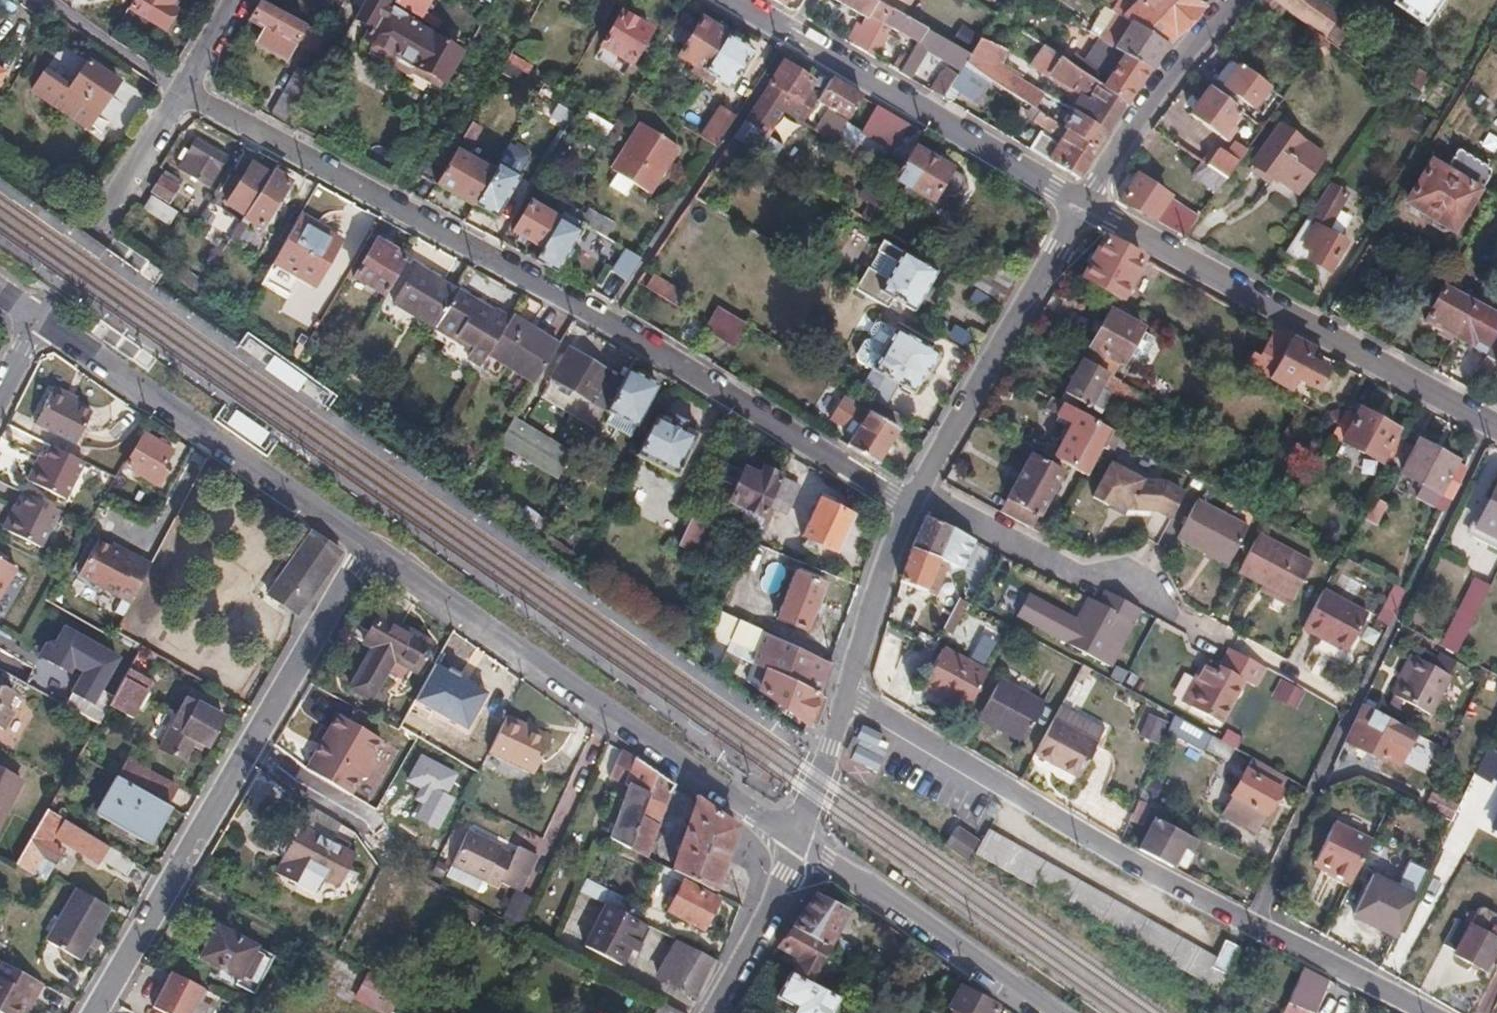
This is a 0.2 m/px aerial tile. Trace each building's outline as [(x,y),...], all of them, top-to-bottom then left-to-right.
[(126,8),(162,30),(174,11),(167,7),(171,0),(130,0),(126,8)] [(392,2),(393,0),(365,0),(355,20),(370,28),(365,38),(371,41),(444,81),(459,53),(386,12),(392,2)] [(431,0),(393,0),(392,2),(420,18),(431,0)] [(872,0),(834,0),(866,19),(868,16),(880,24),(889,9),(872,0)] [(998,12),(1010,19),(1023,0),(1006,0),(998,12)] [(1132,7),(1122,0),(1115,0),(1110,9),(1129,21),(1167,44),(1205,6),(1195,0),(1139,0),(1132,7)] [(1321,0),(1262,0),(1256,6),(1276,22),(1285,10),(1307,27),(1297,38),(1314,52),(1324,38),(1341,14),(1321,0)] [(1441,0),(1398,0),(1396,4),(1425,24),(1441,0)] [(293,45),(321,59),(332,41),(259,4),(248,22),(262,29),(254,44),(284,60),(293,45)] [(1129,21),(1110,9),(1105,6),(1088,31),(1113,47),(1129,21)] [(925,30),(889,9),(880,24),(875,34),(864,52),(876,59),(892,31),(916,45),(925,30)] [(681,13),(667,37),(683,47),(677,57),(693,66),(688,74),(699,80),(726,37),(727,36),(700,19),(698,23),(681,13)] [(620,15),(601,47),(628,63),(648,30),(620,15)] [(868,16),(866,19),(861,26),(867,29),(875,34),(880,24),(868,16)] [(1149,69),(1167,44),(1129,21),(1113,47),(1123,53),(1149,69)] [(856,47),(864,52),(875,34),(867,29),(856,47)] [(976,37),(963,29),(955,41),(968,50),(976,37)] [(899,72),(908,78),(925,50),(960,71),(964,64),(969,55),(925,30),(916,45),(908,58),(899,72)] [(726,37),(699,80),(710,87),(714,79),(729,88),(751,53),(726,37)] [(1007,51),(980,40),(969,55),(964,64),(991,81),(1011,95),(1021,80),(1001,66),(1007,51)] [(1105,133),(1125,101),(1101,85),(1032,40),(1022,57),(1033,61),(1081,95),(1070,112),(1105,133)] [(439,90),(444,81),(371,41),(366,51),(387,62),(390,67),(406,76),(414,76),(439,90)] [(899,72),(908,58),(901,53),(892,68),(899,72)] [(1125,101),(1149,69),(1123,53),(1101,85),(1125,101)] [(506,63),(527,75),(532,67),(511,54),(506,63)] [(119,84),(116,82),(121,81),(87,58),(71,83),(46,68),(30,91),(89,131),(119,84)] [(782,64),(744,122),(760,133),(773,130),(784,113),(803,125),(808,116),(816,103),(820,97),(808,89),(811,83),(782,64)] [(964,64),(960,71),(956,77),(951,84),(977,102),(991,81),(964,64)] [(1253,108),(1269,88),(1240,66),(1224,87),(1253,108)] [(271,118),(284,125),(312,77),(299,69),(271,118)] [(951,84),(956,77),(944,69),(930,91),(942,98),(951,84)] [(1043,95),(1021,80),(1011,95),(1034,109),(1043,95)] [(808,116),(803,125),(833,143),(860,98),(830,81),(820,97),(816,103),(830,111),(822,124),(808,116)] [(1222,137),(1240,112),(1210,87),(1190,113),(1222,137)] [(565,127),(571,117),(577,105),(563,97),(551,119),(565,127)] [(833,143),(893,180),(894,178),(906,158),(892,149),(906,126),(860,98),(833,143)] [(571,117),(606,138),(613,126),(577,105),(571,117)] [(699,137),(714,147),(734,118),(719,108),(699,137)] [(1075,178),(1094,149),(1061,127),(1038,112),(1033,120),(1054,134),(1060,138),(1055,144),(1049,141),(1038,134),(1028,150),(1075,178)] [(1094,149),(1105,133),(1070,112),(1061,127),(1094,149)] [(613,126),(606,138),(615,142),(621,132),(616,129),(619,124),(616,121),(613,126)] [(648,194),(677,149),(640,125),(611,171),(618,176),(610,189),(626,199),(634,186),(648,194)] [(912,149),(921,134),(906,126),(892,149),(906,158),(912,149)] [(1276,176),(1296,190),(1320,157),(1280,127),(1254,163),(1275,178),(1276,176)] [(1060,138),(1054,134),(1049,141),(1055,144),(1060,138)] [(208,185),(224,157),(195,140),(178,166),(208,185)] [(1207,165),(1226,178),(1247,149),(1235,141),(1227,154),(1219,148),(1207,165)] [(527,156),(508,145),(495,167),(515,178),(527,156)] [(1487,178),(1486,166),(1456,148),(1443,170),(1431,163),(1407,202),(1427,214),(1426,224),(1440,232),(1447,227),(1454,231),(1487,178)] [(906,158),(894,178),(932,200),(935,196),(944,201),(948,195),(960,195),(964,187),(962,179),(912,149),(906,158)] [(420,178),(433,186),(450,157),(436,150),(420,178)] [(433,186),(473,207),(474,204),(493,172),(454,151),(450,157),(433,186)] [(1191,176),(1215,194),(1224,181),(1200,163),(1191,176)] [(227,203),(244,216),(268,176),(251,166),(227,203)] [(493,172),(474,204),(494,215),(515,178),(495,167),(493,172)] [(165,172),(152,192),(167,201),(179,181),(165,172)] [(268,176),(244,216),(260,227),(288,182),(271,172),(268,176)] [(1137,178),(1120,202),(1152,219),(1167,198),(1137,178)] [(1305,221),(1285,252),(1306,264),(1309,260),(1326,269),(1341,243),(1323,233),(1346,195),(1329,184),(1305,221)] [(182,211),(196,220),(209,200),(200,194),(192,206),(187,203),(182,211)] [(150,196),(143,207),(168,223),(176,212),(150,196)] [(1152,219),(1185,236),(1198,218),(1167,198),(1152,219)] [(539,250),(557,220),(529,203),(512,233),(539,250)] [(583,226),(606,239),(614,224),(588,209),(580,224),(583,226)] [(289,233),(297,218),(284,210),(276,225),(289,233)] [(583,226),(580,224),(561,213),(557,220),(539,250),(533,261),(555,273),(583,226)] [(289,233),(263,279),(293,296),(304,276),(317,282),(338,241),(297,218),(289,233)] [(354,276),(384,294),(405,258),(375,241),(354,276)] [(854,290),(887,309),(892,300),(911,311),(935,272),(902,252),(884,241),(868,268),(868,267),(854,290)] [(1117,301),(1140,260),(1105,241),(1082,281),(1117,301)] [(640,259),(627,251),(611,275),(623,283),(640,259)] [(395,302),(434,326),(456,290),(416,267),(395,302)] [(644,289),(666,301),(674,287),(653,275),(644,289)] [(1454,335),(1472,301),(1441,286),(1423,318),(1454,335)] [(1003,304),(975,288),(968,300),(995,317),(1003,304)] [(456,290),(434,326),(472,350),(468,356),(480,364),(487,352),(509,318),(494,310),(493,312),(456,290)] [(1472,301),(1454,335),(1482,350),(1496,323),(1496,314),(1472,301)] [(1108,315),(1082,362),(1121,383),(1128,371),(1133,374),(1152,339),(1135,329),(1143,315),(1121,303),(1114,317),(1108,315)] [(747,324),(716,306),(703,328),(734,346),(747,324)] [(487,352),(534,381),(557,344),(510,315),(509,318),(487,352)] [(855,360),(870,369),(893,329),(878,320),(871,321),(866,331),(868,338),(861,339),(852,355),(855,360)] [(949,340),(973,354),(981,341),(956,327),(949,340)] [(896,385),(909,393),(933,352),(893,329),(870,369),(896,385)] [(1244,370),(1266,382),(1267,380),(1289,340),(1273,331),(1258,357),(1252,354),(1244,370)] [(1485,357),(1494,362),(1493,364),(1496,367),(1496,337),(1485,357)] [(1306,360),(1311,351),(1289,340),(1267,380),(1289,392),(1295,380),(1314,390),(1325,370),(1306,360)] [(541,397),(596,430),(606,411),(622,380),(611,374),(605,384),(600,381),(606,371),(569,350),(541,397)] [(266,369),(300,393),(309,380),(274,356),(266,369)] [(1133,409),(1141,394),(1121,383),(1082,362),(1063,394),(1089,408),(1099,391),(1133,409)] [(622,380),(606,411),(635,427),(657,385),(628,369),(622,380)] [(896,385),(870,369),(857,390),(884,406),(896,385)] [(53,386),(49,393),(73,405),(76,398),(53,386)] [(73,405),(49,393),(33,424),(74,445),(90,414),(73,405)] [(1058,403),(1084,417),(1089,408),(1063,394),(1058,403)] [(854,428),(864,411),(842,398),(832,415),(854,428)] [(1070,425),(1051,458),(1074,471),(1087,445),(1098,425),(1084,417),(1058,403),(1050,399),(1043,410),(1070,425)] [(370,403),(363,414),(375,423),(383,411),(370,403)] [(269,432),(236,410),(233,414),(226,423),(259,445),(267,435),(269,432)] [(843,445),(876,465),(897,430),(864,411),(854,428),(843,445)] [(1325,419),(1336,426),(1342,415),(1336,411),(1329,412),(1325,419)] [(413,420),(428,429),(433,421),(418,412),(413,420)] [(1330,437),(1388,469),(1402,444),(1392,437),(1395,431),(1358,412),(1354,418),(1344,412),(1342,415),(1336,426),(1330,437)] [(653,417),(634,455),(675,474),(693,436),(680,429),(683,423),(672,418),(669,424),(653,417)] [(567,453),(513,421),(502,440),(556,472),(567,453)] [(1099,452),(1103,454),(1114,434),(1098,425),(1087,445),(1099,452)] [(143,434),(125,466),(158,486),(165,472),(159,468),(170,449),(143,434)] [(1394,487),(1442,513),(1462,470),(1453,465),(1454,463),(1417,443),(1413,450),(1402,444),(1388,469),(1400,476),(1394,487)] [(1085,477),(1099,452),(1087,445),(1074,471),(1085,477)] [(83,463),(52,447),(45,459),(33,483),(65,499),(83,463)] [(1062,474),(1029,456),(1004,500),(1037,519),(1062,474)] [(28,480),(33,483),(45,459),(40,457),(28,480)] [(205,464),(202,469),(211,477),(214,471),(205,464)] [(728,501),(762,515),(780,477),(761,468),(758,475),(743,468),(741,471),(725,465),(714,490),(729,497),(728,501)] [(1171,519),(1187,491),(1170,483),(1147,482),(1112,465),(1095,499),(1112,508),(1114,504),(1131,513),(1133,510),(1160,512),(1171,519)] [(1475,528),(1496,539),(1496,486),(1475,528)] [(59,510),(28,494),(20,509),(10,530),(41,546),(59,510)] [(1372,498),(1361,519),(1374,526),(1384,505),(1372,498)] [(799,536),(834,552),(851,515),(817,499),(799,536)] [(1004,500),(999,512),(1031,530),(1037,519),(1004,500)] [(1250,529),(1199,500),(1177,538),(1229,567),(1250,529)] [(10,530),(20,509),(14,506),(4,527),(10,530)] [(678,545),(706,558),(719,528),(692,515),(678,545)] [(924,519),(910,550),(946,563),(958,535),(924,519)] [(531,523),(524,535),(523,537),(536,544),(536,543),(543,530),(531,523)] [(282,602),(296,613),(338,550),(330,544),(301,524),(279,556),(290,564),(269,593),(282,602)] [(1260,536),(1239,574),(1261,587),(1291,604),(1312,567),(1260,536)] [(78,576),(130,604),(150,566),(123,551),(121,555),(97,542),(78,576)] [(910,550),(899,584),(925,594),(929,586),(935,589),(946,563),(910,550)] [(12,567),(0,560),(0,589),(12,567)] [(792,572),(775,617),(805,629),(822,583),(792,572)] [(1441,645),(1457,654),(1491,586),(1474,578),(1441,645)] [(1291,604),(1261,587),(1257,594),(1288,611),(1291,604)] [(1134,625),(1142,610),(1105,590),(1097,603),(1088,598),(1082,610),(1083,611),(1078,620),(1029,595),(1017,617),(1112,667),(1134,625)] [(1323,591),(1302,629),(1322,640),(1325,635),(1351,650),(1369,617),(1323,591)] [(277,608),(282,602),(269,593),(265,599),(277,608)] [(940,631),(951,636),(968,604),(957,599),(940,631)] [(0,627),(11,607),(0,601),(0,627)] [(718,612),(706,639),(751,661),(760,631),(718,612)] [(369,698),(393,657),(416,669),(430,643),(378,615),(364,641),(373,646),(350,688),(369,698)] [(47,642),(41,653),(69,670),(74,662),(85,668),(74,687),(94,699),(118,658),(112,654),(104,659),(104,650),(65,628),(58,640),(47,642)] [(760,631),(751,661),(767,669),(815,693),(827,662),(760,631)] [(1325,635),(1322,640),(1349,655),(1351,650),(1325,635)] [(706,639),(697,659),(727,681),(735,671),(751,679),(747,694),(756,701),(759,690),(767,669),(751,661),(706,639)] [(142,644),(110,704),(130,714),(161,656),(142,644)] [(1254,687),(1264,669),(1229,649),(1221,664),(1216,673),(1204,667),(1197,681),(1201,683),(1189,706),(1220,723),(1243,682),(1254,687)] [(1435,649),(1427,663),(1448,674),(1456,660),(1435,649)] [(923,686),(967,710),(987,674),(943,650),(923,686)] [(1407,671),(1402,681),(1394,697),(1405,702),(1430,715),(1451,676),(1448,674),(1427,663),(1410,654),(1402,669),(1407,671)] [(1180,701),(1189,706),(1201,683),(1197,681),(1204,667),(1199,665),(1180,701)] [(815,693),(767,669),(759,690),(804,722),(815,693)] [(1397,678),(1402,681),(1407,671),(1402,669),(1397,678)] [(1281,678),(1272,695),(1296,707),(1304,689),(1281,678)] [(1022,744),(1043,705),(1000,681),(979,720),(1022,744)] [(2,728),(13,711),(5,706),(14,692),(3,685),(0,686),(0,727),(2,728)] [(475,715),(423,687),(402,726),(454,753),(475,715)] [(185,760),(194,743),(203,748),(205,743),(207,745),(222,716),(210,710),(215,701),(191,688),(159,747),(185,760)] [(1405,702),(1394,697),(1390,705),(1401,711),(1405,702)] [(1064,702),(1034,757),(1077,781),(1108,726),(1064,702)] [(1402,764),(1417,735),(1362,706),(1346,742),(1383,760),(1385,756),(1402,764)] [(369,806),(397,749),(337,714),(306,768),(369,806)] [(522,723),(505,715),(488,751),(533,773),(548,742),(520,729),(522,723)] [(1170,724),(1150,716),(1140,739),(1160,747),(1168,728),(1170,724)] [(1171,729),(1204,748),(1210,737),(1173,716),(1170,724),(1168,728),(1171,729)] [(520,729),(548,742),(550,737),(522,723),(520,729)] [(882,736),(863,726),(857,738),(860,739),(854,750),(850,758),(877,771),(886,754),(876,748),(882,736)] [(860,739),(857,738),(854,736),(844,755),(850,758),(854,750),(860,739)] [(1210,737),(1204,748),(1226,761),(1233,750),(1210,737)] [(672,782),(620,746),(608,774),(632,787),(648,795),(667,804),(671,791),(668,790),(672,782)] [(119,777),(167,805),(177,787),(128,760),(119,777)] [(1285,780),(1251,760),(1228,798),(1229,798),(1218,816),(1252,835),(1285,780)] [(24,782),(0,770),(0,826),(24,782)] [(146,841),(167,805),(119,777),(98,814),(146,841)] [(632,787),(612,839),(630,848),(648,795),(632,787)] [(434,790),(419,817),(438,827),(453,799),(434,790)] [(648,795),(630,848),(647,856),(667,804),(648,795)] [(724,857),(735,826),(697,799),(671,869),(672,870),(684,875),(712,890),(724,857)] [(1143,823),(1150,806),(1138,800),(1127,826),(1133,829),(1138,821),(1143,823)] [(311,803),(300,824),(333,842),(344,821),(311,803)] [(48,808),(17,863),(34,872),(44,857),(56,864),(66,847),(54,841),(66,818),(48,808)] [(1139,849),(1173,867),(1175,862),(1187,868),(1194,855),(1190,853),(1196,843),(1154,821),(1139,849)] [(338,888),(356,854),(333,842),(300,824),(282,857),(322,879),(338,888)] [(1347,882),(1366,843),(1332,827),(1316,860),(1328,867),(1326,871),(1347,882)] [(947,845),(970,861),(981,844),(959,829),(947,845)] [(483,880),(496,887),(500,880),(519,889),(535,854),(517,845),(512,856),(498,849),(499,847),(466,831),(450,864),(483,880)] [(991,833),(978,856),(1204,984),(1214,967),(1217,960),(991,833)] [(92,851),(102,857),(109,845),(100,839),(92,851)] [(1347,882),(1349,883),(1368,844),(1366,843),(1347,882)] [(127,873),(135,860),(109,845),(102,857),(127,873)] [(548,861),(535,854),(519,889),(537,897),(548,861)] [(1351,913),(1396,935),(1430,865),(1410,855),(1398,880),(1373,868),(1351,913)] [(44,857),(34,872),(47,880),(56,864),(44,857)] [(322,879),(282,857),(275,872),(314,893),(322,879)] [(1314,865),(1326,871),(1328,867),(1316,860),(1314,865)] [(483,880),(450,864),(445,875),(478,892),(483,880)] [(681,881),(684,875),(672,870),(667,880),(679,887),(681,881)] [(586,878),(580,889),(605,902),(610,891),(586,878)] [(717,900),(681,881),(679,887),(667,909),(702,928),(717,900)] [(93,934),(109,906),(77,887),(46,939),(79,957),(87,944),(95,948),(100,938),(93,934)] [(815,900),(794,927),(826,944),(842,914),(815,900)] [(640,941),(649,925),(609,904),(587,946),(620,963),(629,945),(618,939),(622,932),(640,941)] [(1470,922),(1459,916),(1442,947),(1454,953),(1452,956),(1483,973),(1496,948),(1496,928),(1494,927),(1496,922),(1496,921),(1477,910),(1470,922)] [(255,992),(274,955),(217,927),(201,957),(239,976),(236,983),(255,992)] [(794,968),(791,973),(806,982),(826,944),(794,927),(777,949),(790,956),(793,961),(794,968)] [(636,949),(640,941),(622,932),(618,939),(629,945),(636,949)] [(658,975),(697,997),(717,960),(677,939),(658,975)] [(1225,941),(1217,960),(1214,967),(1223,972),(1226,974),(1237,946),(1225,941)] [(363,965),(369,969),(378,974),(387,957),(371,949),(363,965)] [(5,1012),(18,1012),(24,1002),(29,992),(34,995),(41,981),(1,959),(0,962),(0,1010),(4,1012),(5,1012)] [(1302,968),(1291,995),(1306,1001),(1316,975),(1302,968)] [(165,969),(146,1004),(162,1012),(184,1012),(197,987),(165,969)] [(404,987),(378,974),(369,969),(354,997),(383,1012),(391,1012),(404,987)] [(837,998),(806,982),(791,973),(778,997),(796,1007),(793,1012),(828,1012),(837,998)] [(948,1008),(951,1010),(949,1012),(992,1012),(995,1006),(960,987),(948,1008)] [(29,992),(24,1002),(29,1005),(34,995),(29,992)] [(661,1000),(654,1012),(685,1012),(661,1000)]
